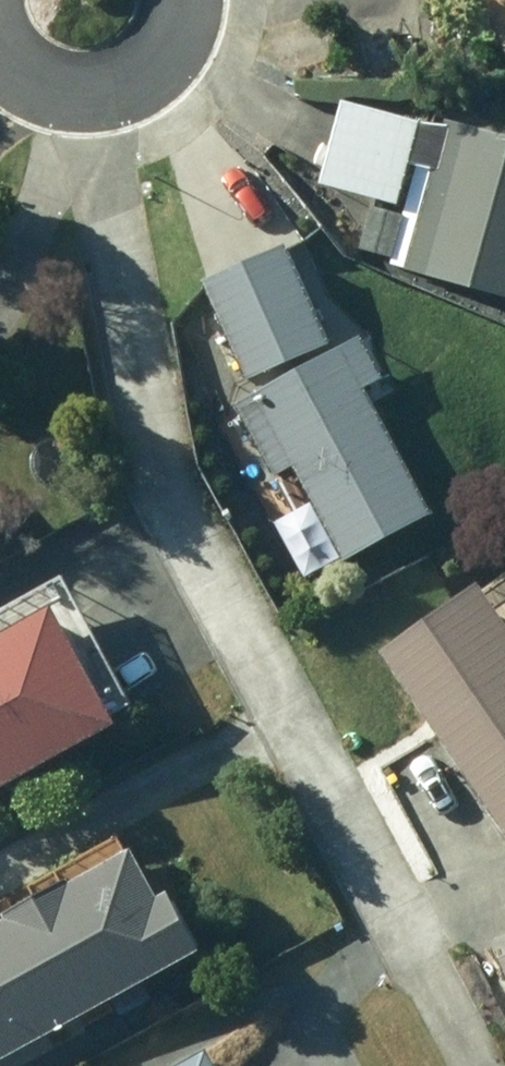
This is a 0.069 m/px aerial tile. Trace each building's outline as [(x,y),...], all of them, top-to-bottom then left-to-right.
[(504,42),(504,0),(488,0),(504,42)] [(425,168),(398,271),(504,299),(504,137),(440,120),(437,131),(412,125),(414,119),(337,99),(314,186),(389,205),(400,162),(425,168)] [(365,209),(356,249),(386,256),(396,216),(365,209)] [(191,281),(238,377),(322,337),(275,240),(191,281)] [(351,337),(227,402),(265,474),(285,464),(335,560),(420,515),(354,389),(373,379),(351,337)] [(504,850),(504,640),(468,585),(371,650),(504,850)] [(99,722),(34,605),(0,624),(0,778),(99,722)] [(184,949),(152,891),(143,896),(116,848),(56,881),(54,878),(0,909),(0,1052),(184,949)] [(492,958),(504,993),(504,954),(492,958)] [(168,1065),(202,1065),(194,1052),(168,1065)]
